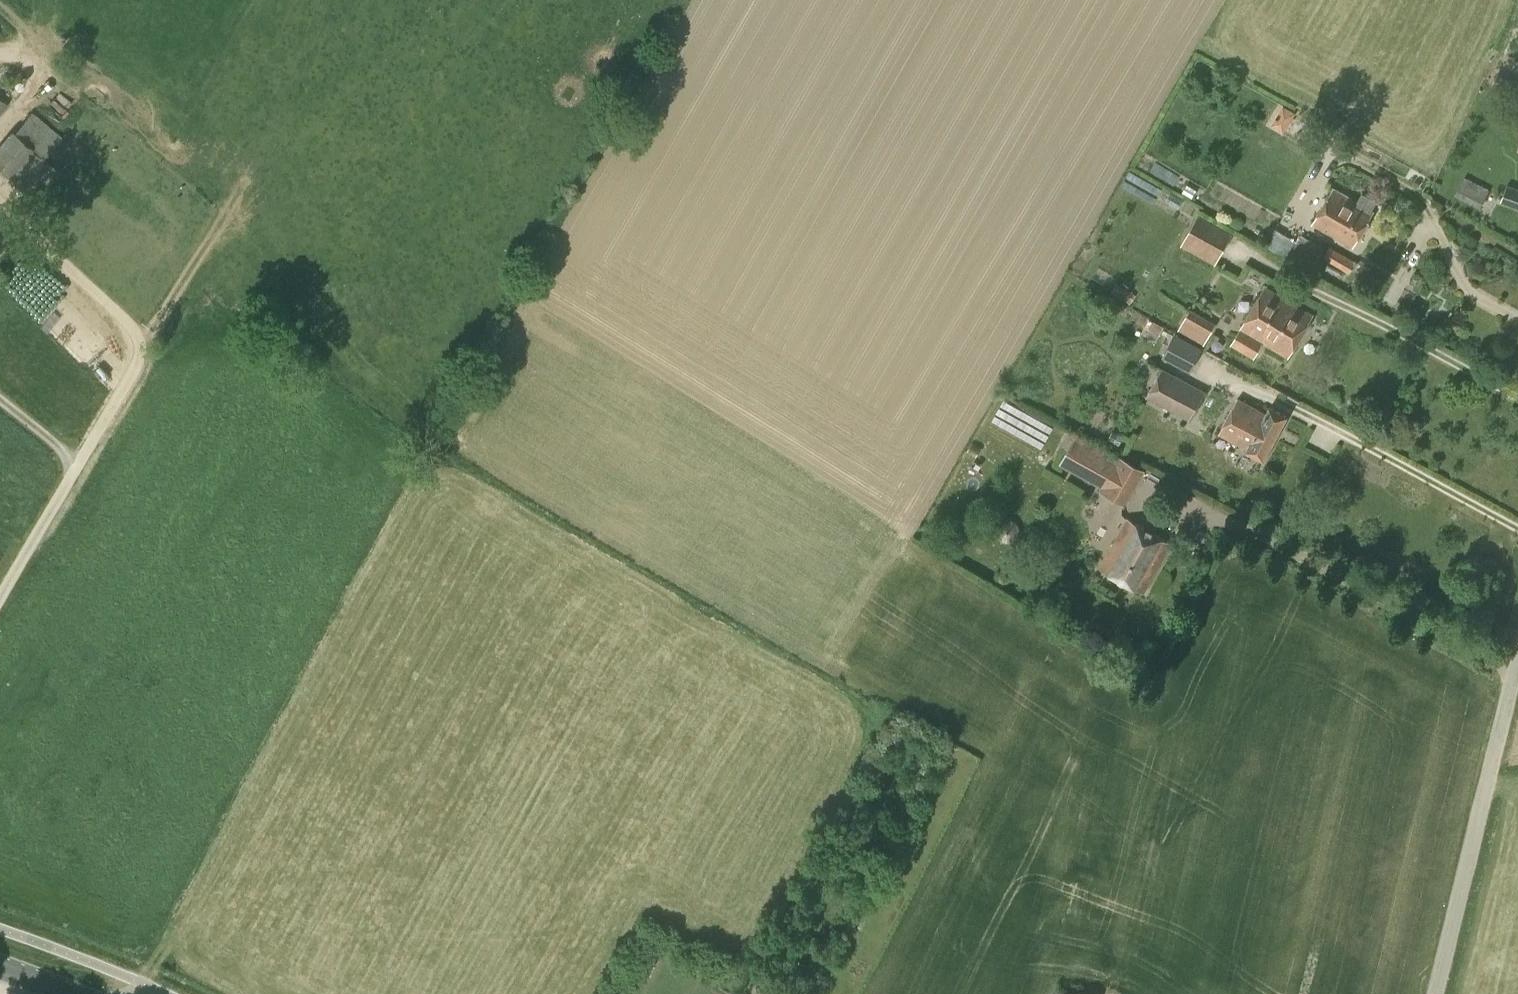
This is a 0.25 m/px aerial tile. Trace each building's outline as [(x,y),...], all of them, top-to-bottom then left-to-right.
[(1275,118),(1271,126),(1283,133),(1295,112),(1283,105),(1279,112),(1282,113),(1278,120),(1275,118)] [(60,171),(11,130),(0,143),(0,168),(37,199),(60,171)] [(1481,208),(1491,189),(1465,176),(1455,195),(1481,208)] [(1506,184),(1500,201),(1517,207),(1517,188),(1506,184)] [(1356,202),(1332,188),(1312,223),(1354,247),(1374,212),(1371,211),(1377,201),(1362,192),(1356,202)] [(1215,265),(1232,234),(1198,215),(1181,245),(1215,265)] [(1285,258),(1296,240),(1275,228),(1264,246),(1285,258)] [(1311,273),(1325,247),(1302,235),(1288,260),(1311,273)] [(1349,273),(1356,261),(1330,247),(1324,258),(1349,273)] [(1130,305),(1136,294),(1117,283),(1111,294),(1130,305)] [(1288,356),(1312,314),(1265,287),(1241,329),(1240,329),(1230,344),(1254,358),(1264,342),(1288,356)] [(1204,344),(1216,323),(1190,308),(1178,329),(1204,344)] [(1164,326),(1153,320),(1145,336),(1155,342),(1164,326)] [(1196,347),(1179,338),(1168,359),(1185,369),(1189,362),(1195,366),(1204,350),(1197,346),(1196,347)] [(1189,420),(1205,390),(1161,367),(1146,397),(1189,420)] [(1267,413),(1238,398),(1220,433),(1248,447),(1247,449),(1265,459),(1288,415),(1271,406),(1267,413)] [(1125,505),(1145,470),(1073,431),(1067,436),(1062,445),(1068,449),(1059,463),(1100,487),(1099,490),(1125,505)] [(1143,592),(1171,542),(1127,518),(1100,567),(1143,592)]
